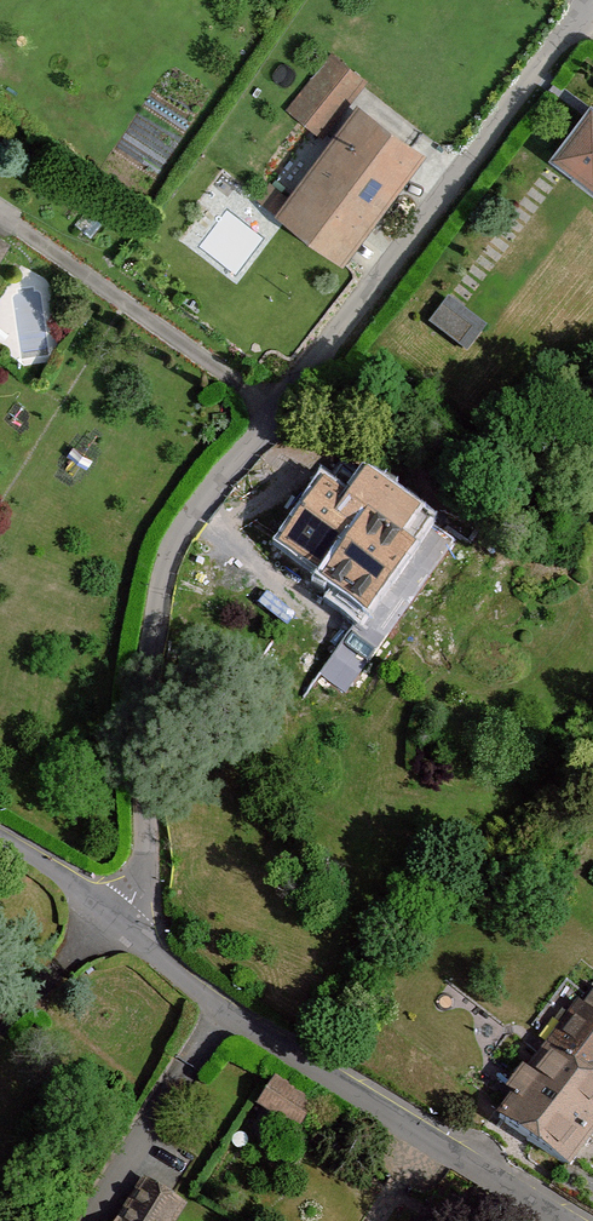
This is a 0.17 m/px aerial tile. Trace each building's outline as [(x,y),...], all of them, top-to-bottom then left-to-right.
[(362,73),(333,49),(287,106),(316,130),(362,73)] [(355,96),(268,210),(339,264),(426,151),(355,96)] [(587,105),(545,158),(589,193),(592,188),(592,109),(587,105)] [(432,324),(473,350),(492,321),(451,295),(432,324)] [(362,511),(318,481),(272,546),(314,575),(308,583),(356,616),(419,526),(374,494),(362,511)] [(585,1004),(555,1046),(504,1115),(572,1165),(592,1138),(592,1009),(585,1004)] [(315,1104),(279,1082),(260,1113),(297,1135),(315,1104)] [(144,1174),(110,1220),(185,1220),(193,1210),(144,1174)]
